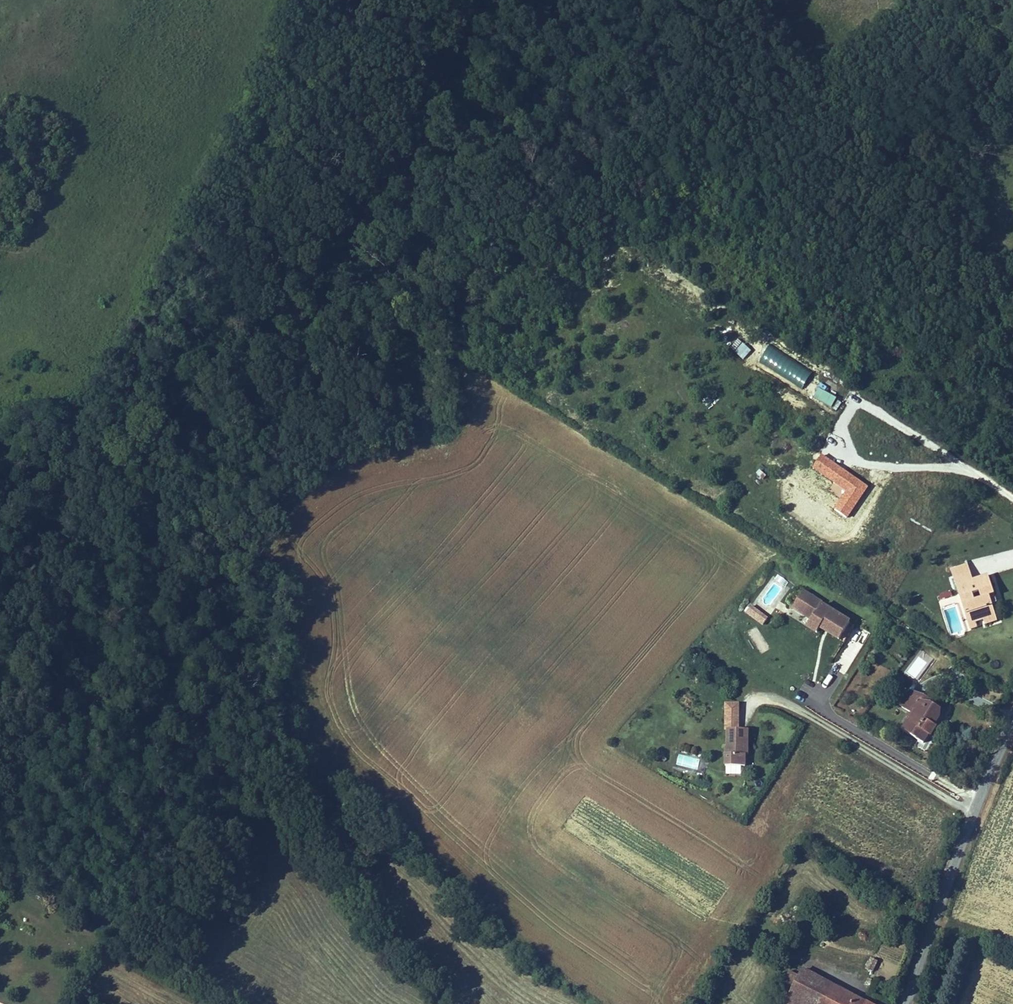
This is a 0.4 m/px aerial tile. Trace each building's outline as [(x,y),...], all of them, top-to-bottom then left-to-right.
[(743,361),(751,353),(738,340),(730,348),(743,361)] [(768,347),(759,362),(802,388),(811,373),(768,347)] [(818,389),(812,398),(837,411),(842,402),(818,389)] [(867,488),(820,457),(811,471),(847,494),(835,512),(847,520),(859,501),(867,488)] [(952,573),(950,566),(934,571),(936,578),(952,573)] [(954,580),(952,573),(936,578),(938,586),(941,585),(945,597),(942,598),(947,613),(952,611),(955,621),(964,617),(966,623),(977,619),(971,604),(967,605),(964,598),(976,594),(969,575),(954,580)] [(920,593),(921,599),(935,596),(933,590),(920,593)] [(833,644),(843,627),(810,607),(811,606),(792,594),(782,611),(801,622),(797,629),(807,635),(810,630),(815,621),(834,633),(829,641),(833,644)] [(978,601),(976,594),(964,598),(967,605),(971,604),(978,601)] [(745,613),(764,624),(769,615),(750,604),(745,613)] [(955,621),(952,611),(947,613),(952,628),(957,626),(955,621)] [(829,641),(834,633),(815,621),(810,630),(829,641)] [(760,654),(769,649),(757,626),(748,631),(760,654)] [(926,656),(937,663),(941,656),(930,649),(926,656)] [(924,732),(932,718),(922,711),(925,705),(927,702),(905,690),(895,707),(907,714),(898,731),(918,743),(924,732)] [(922,711),(932,718),(935,713),(931,708),(925,705),(922,711)] [(737,758),(737,751),(740,751),(739,733),(719,733),(719,750),(717,750),(717,770),(737,770),(737,758)] [(871,975),(877,962),(870,959),(864,972),(871,975)] [(801,971),(798,977),(788,997),(784,1003),(864,1003),(801,971)] [(778,992),(788,997),(798,977),(788,972),(778,992)]
